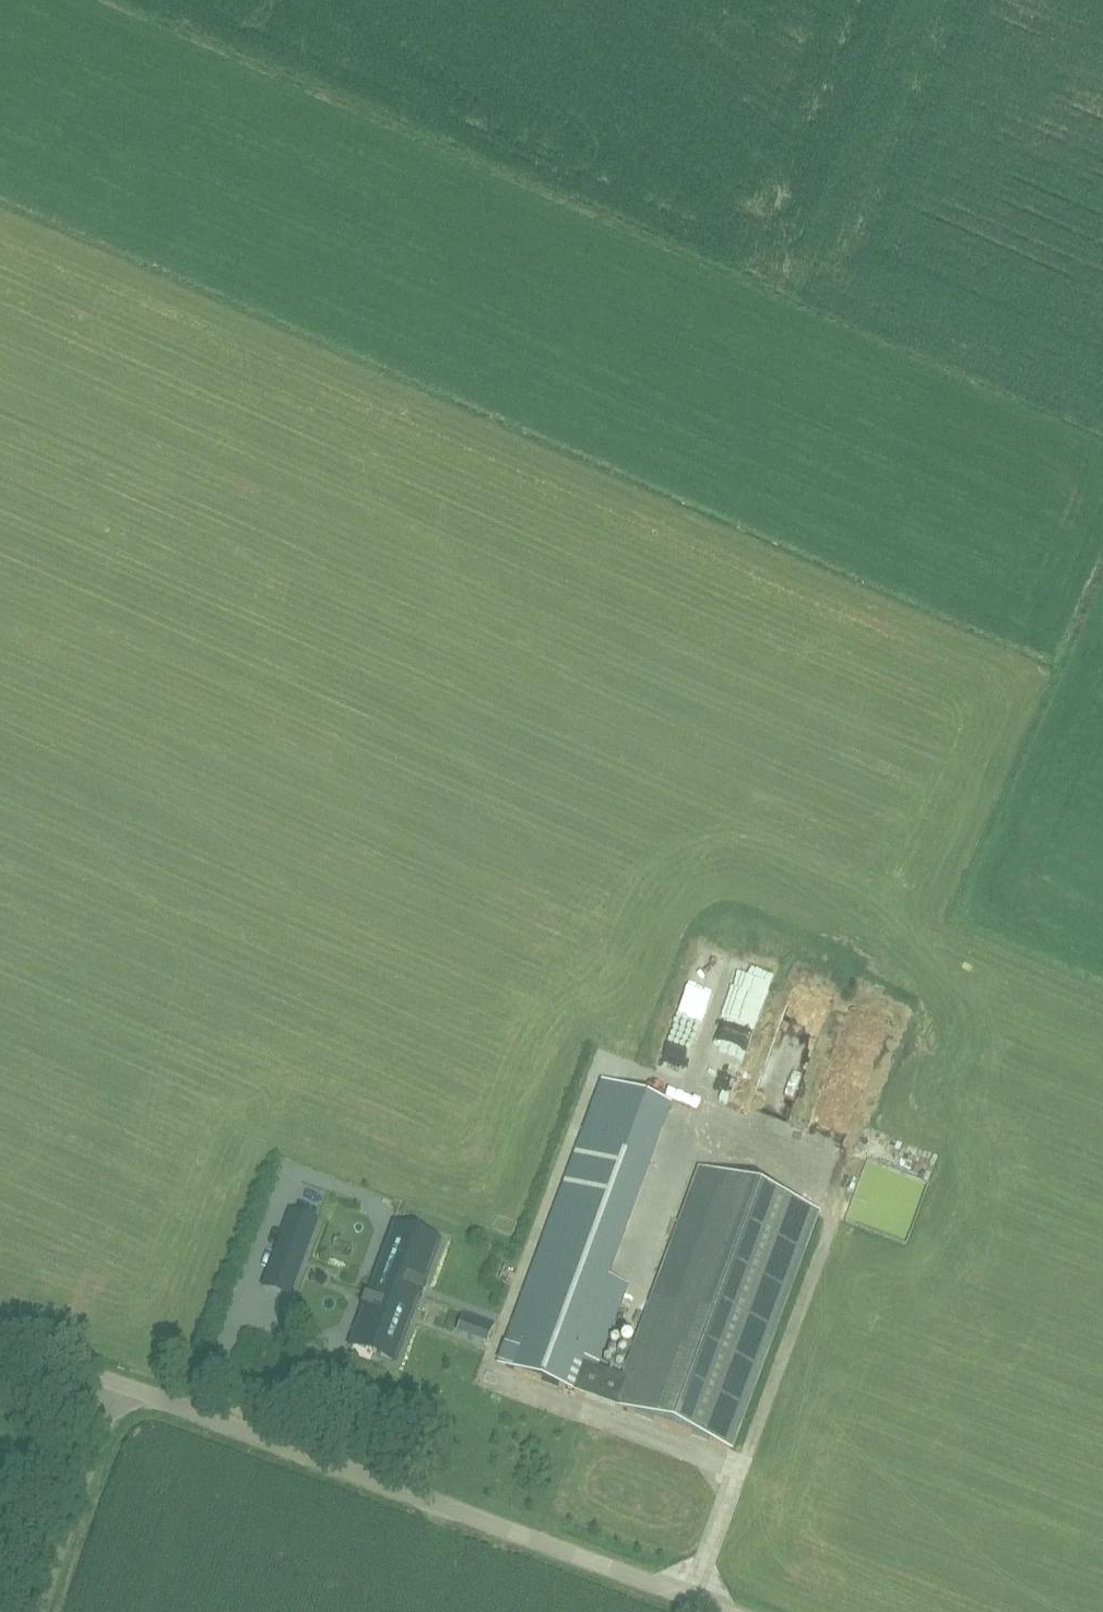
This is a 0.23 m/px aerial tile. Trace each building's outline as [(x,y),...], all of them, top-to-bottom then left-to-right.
[(789,1029),(808,1034),(813,1019),(827,1023),(834,1002),(800,992),(789,1029)] [(785,1112),(815,1046),(792,1035),(762,1102),(785,1112)] [(500,1364),(586,1396),(731,1449),(818,1212),(721,1177),(703,1170),(626,1380),(596,1369),(627,1285),(606,1278),(626,1225),(669,1107),(603,1082),(561,1197),(540,1253),(500,1364)] [(304,1225),(348,1240),(355,1220),(311,1205),(304,1225)] [(310,1239),(285,1230),(269,1271),(295,1280),(310,1239)] [(410,1314),(406,1312),(413,1294),(420,1296),(421,1297),(426,1285),(424,1285),(421,1284),(437,1243),(420,1237),(420,1236),(417,1235),(413,1243),(393,1236),(369,1299),(366,1298),(365,1297),(361,1309),(362,1309),(365,1310),(357,1332),(377,1340),(373,1352),(393,1359),(410,1314)] [(496,1348),(517,1289),(486,1278),(465,1337),(496,1348)]
